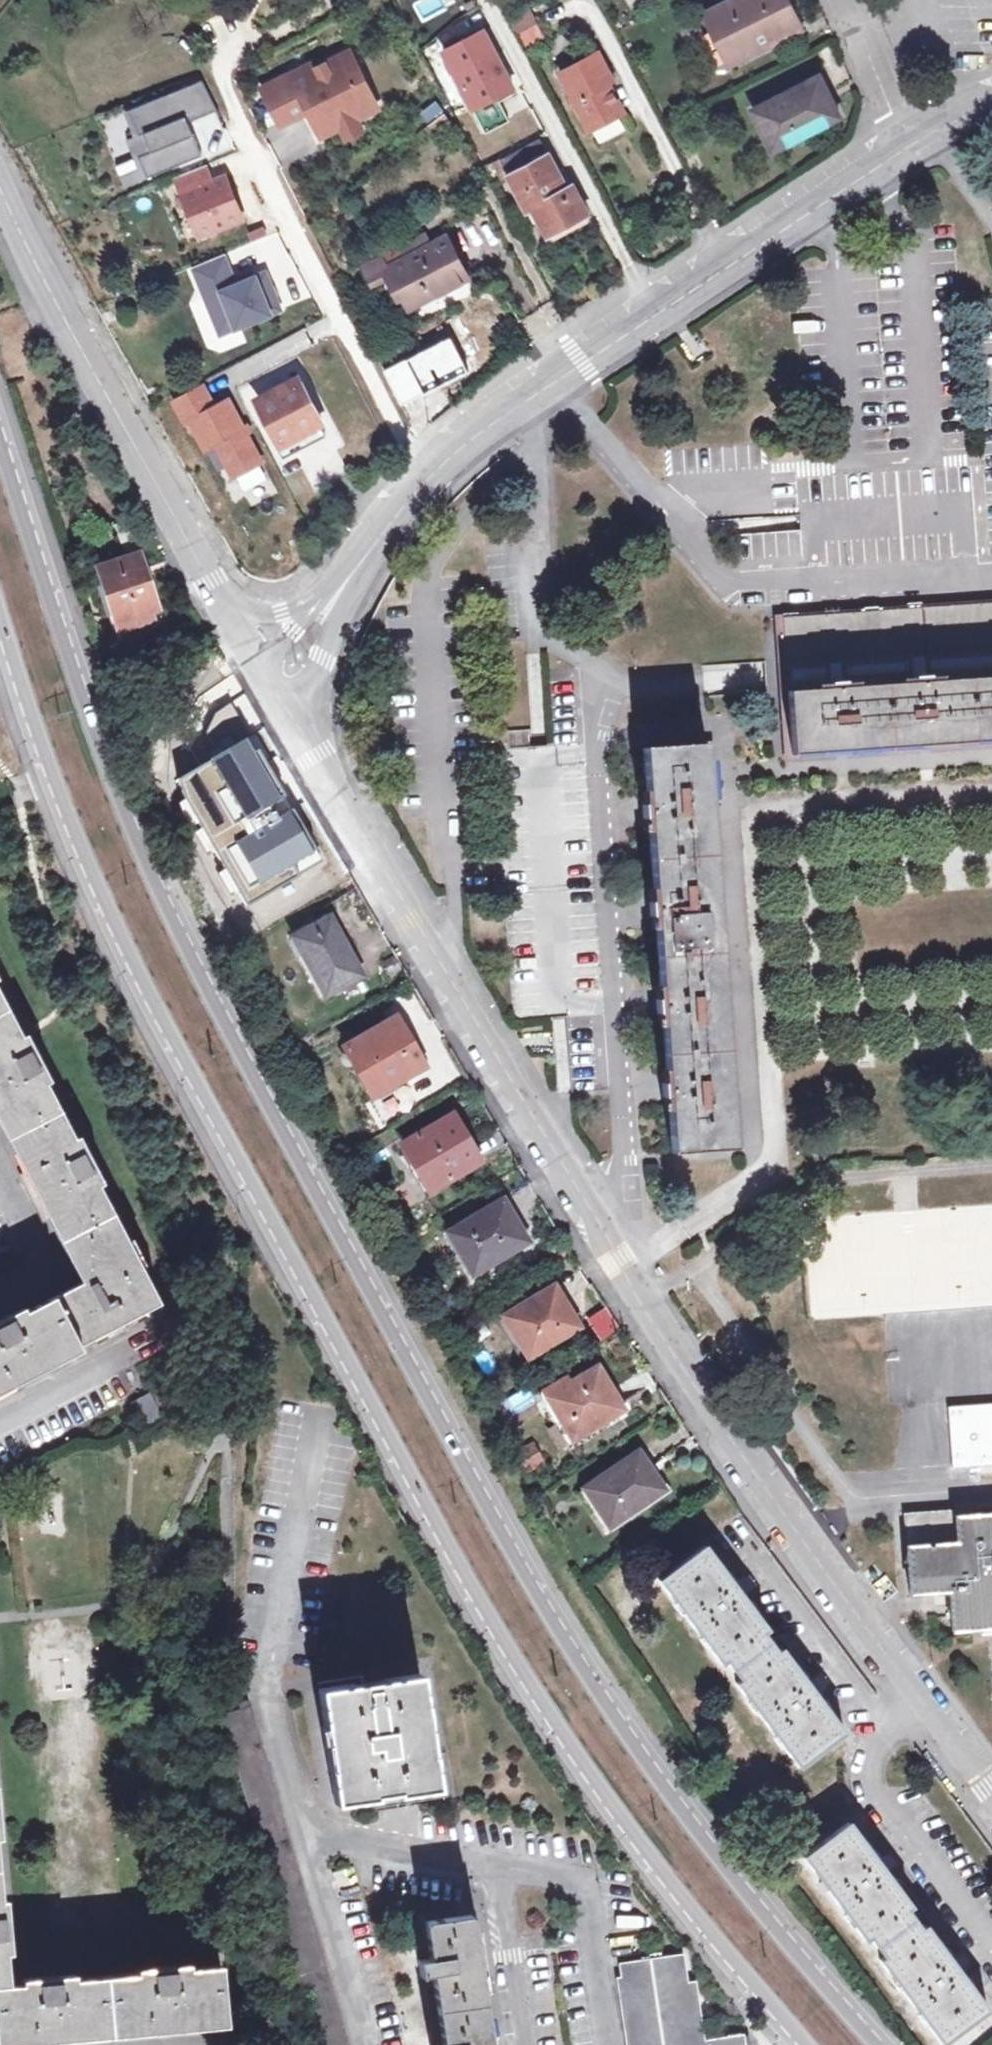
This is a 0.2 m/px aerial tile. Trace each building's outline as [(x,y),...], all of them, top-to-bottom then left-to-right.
[(802,28),(788,0),(740,0),(706,17),(730,64),(802,28)] [(519,33),(535,24),(527,11),(512,20),(519,33)] [(475,108),(496,97),(514,88),(485,32),(444,52),(448,59),(459,81),(474,109),(475,108)] [(625,113),(610,84),(614,82),(598,53),(559,74),(590,132),(625,113)] [(310,110),(324,137),(343,128),(358,120),(380,110),(353,55),(313,74),(310,68),(265,90),(282,124),(310,110)] [(774,150),(840,116),(821,77),(753,110),(774,150)] [(201,83),(129,112),(139,136),(144,134),(151,152),(139,157),(148,179),(201,157),(193,136),(190,137),(186,126),(189,124),(217,114),(201,83)] [(496,97),(475,108),(487,130),(508,120),(496,97)] [(444,117),(430,128),(438,137),(452,127),(444,117)] [(358,120),(343,128),(349,140),(364,133),(358,120)] [(541,139),(500,159),(508,173),(527,210),(533,207),(548,235),(588,214),(573,186),(567,189),(541,139)] [(508,173),(500,159),(483,167),(486,172),(496,167),(501,177),(508,173)] [(205,166),(175,178),(199,237),(243,219),(225,176),(212,182),(205,166)] [(371,282),(390,271),(387,267),(429,245),(422,233),(362,266),(371,282)] [(390,271),(405,300),(410,309),(469,278),(447,236),(429,245),(387,267),(390,271)] [(224,254),(194,266),(222,333),(281,309),(266,273),(254,278),(237,285),(234,280),(224,254)] [(252,273),(234,280),(237,285),(254,278),(252,273)] [(257,399),(281,447),(321,426),(323,425),(299,377),(257,399)] [(201,384),(172,399),(185,423),(189,421),(204,450),(215,445),(232,477),(260,463),(228,401),(214,408),(201,384)] [(326,437),(321,426),(281,447),(278,449),(283,460),(326,437)] [(138,557),(100,569),(118,622),(156,610),(138,557)] [(785,660),(991,647),(991,604),(782,619),(785,660)] [(171,636),(157,643),(163,656),(177,650),(171,636)] [(787,690),(991,677),(991,647),(785,660),(787,690)] [(787,690),(791,756),(991,742),(991,677),(787,690)] [(204,739),(212,756),(175,779),(247,906),(322,858),(231,703),(212,713),(204,739)] [(530,747),(529,732),(508,733),(509,749),(530,747)] [(734,1148),(706,744),(642,748),(672,1153),(734,1148)] [(330,918),(292,939),(325,997),(361,976),(330,918)] [(160,1304),(93,1174),(97,1172),(86,1151),(82,1153),(40,1073),(45,1070),(33,1049),(29,1051),(0,995),(0,1113),(83,1273),(77,1276),(81,1284),(12,1319),(10,1315),(0,1320),(0,1386),(160,1304)] [(397,1020),(349,1048),(375,1095),(424,1068),(397,1020)] [(453,1117),(402,1146),(429,1191),(479,1163),(453,1117)] [(503,1203),(448,1234),(453,1243),(458,1240),(477,1272),(527,1243),(503,1203)] [(554,1290),(504,1318),(527,1358),(577,1329),(554,1290)] [(598,1368),(546,1399),(570,1442),(624,1411),(598,1368)] [(135,1404),(148,1430),(165,1421),(152,1395),(135,1404)] [(948,1406),(951,1464),(991,1462),(991,1404),(948,1406)] [(638,1454),(584,1489),(609,1527),(663,1492),(638,1454)] [(972,1510),(954,1511),(954,1518),(973,1517),(972,1510)] [(991,1628),(991,1515),(973,1517),(954,1518),(954,1511),(903,1515),(909,1595),(949,1592),(952,1631),(991,1628)] [(705,1547),(659,1581),(721,1664),(726,1660),(741,1681),(736,1685),(798,1767),(844,1733),(817,1697),(822,1694),(819,1689),(824,1685),(818,1676),(807,1683),(783,1651),(778,1654),(763,1633),(767,1630),(742,1597),(752,1590),(745,1581),(741,1584),(737,1579),(732,1583),(705,1547)] [(331,1771),(336,1802),(376,1797),(372,1780),(395,1776),(398,1793),(437,1787),(432,1755),(424,1756),(420,1729),(427,1728),(419,1675),(385,1681),(385,1687),(355,1691),(354,1685),(320,1690),(326,1727),(331,1727),(338,1770),(331,1771)] [(849,1823),(804,1856),(865,1939),(869,1937),(884,1957),(880,1960),(942,2044),(987,2010),(961,1974),(965,1971),(961,1966),(967,1962),(960,1953),(950,1960),(925,1926),(921,1929),(907,1908),(910,1906),(886,1873),(896,1866),(889,1857),(884,1861),(880,1856),(876,1859),(849,1823)] [(227,2020),(222,1965),(174,1969),(173,1964),(151,1965),(151,1971),(60,1979),(60,1974),(37,1976),(37,1981),(8,1983),(4,1937),(10,1937),(7,1913),(2,1914),(0,1887),(0,2038),(227,2020)] [(487,2015),(471,1915),(426,1923),(432,1959),(419,1961),(420,1965),(421,1968),(421,1976),(433,1974),(444,2044),(491,2044),(487,2015)] [(683,1956),(621,1965),(632,2044),(696,2044),(683,1956)]
